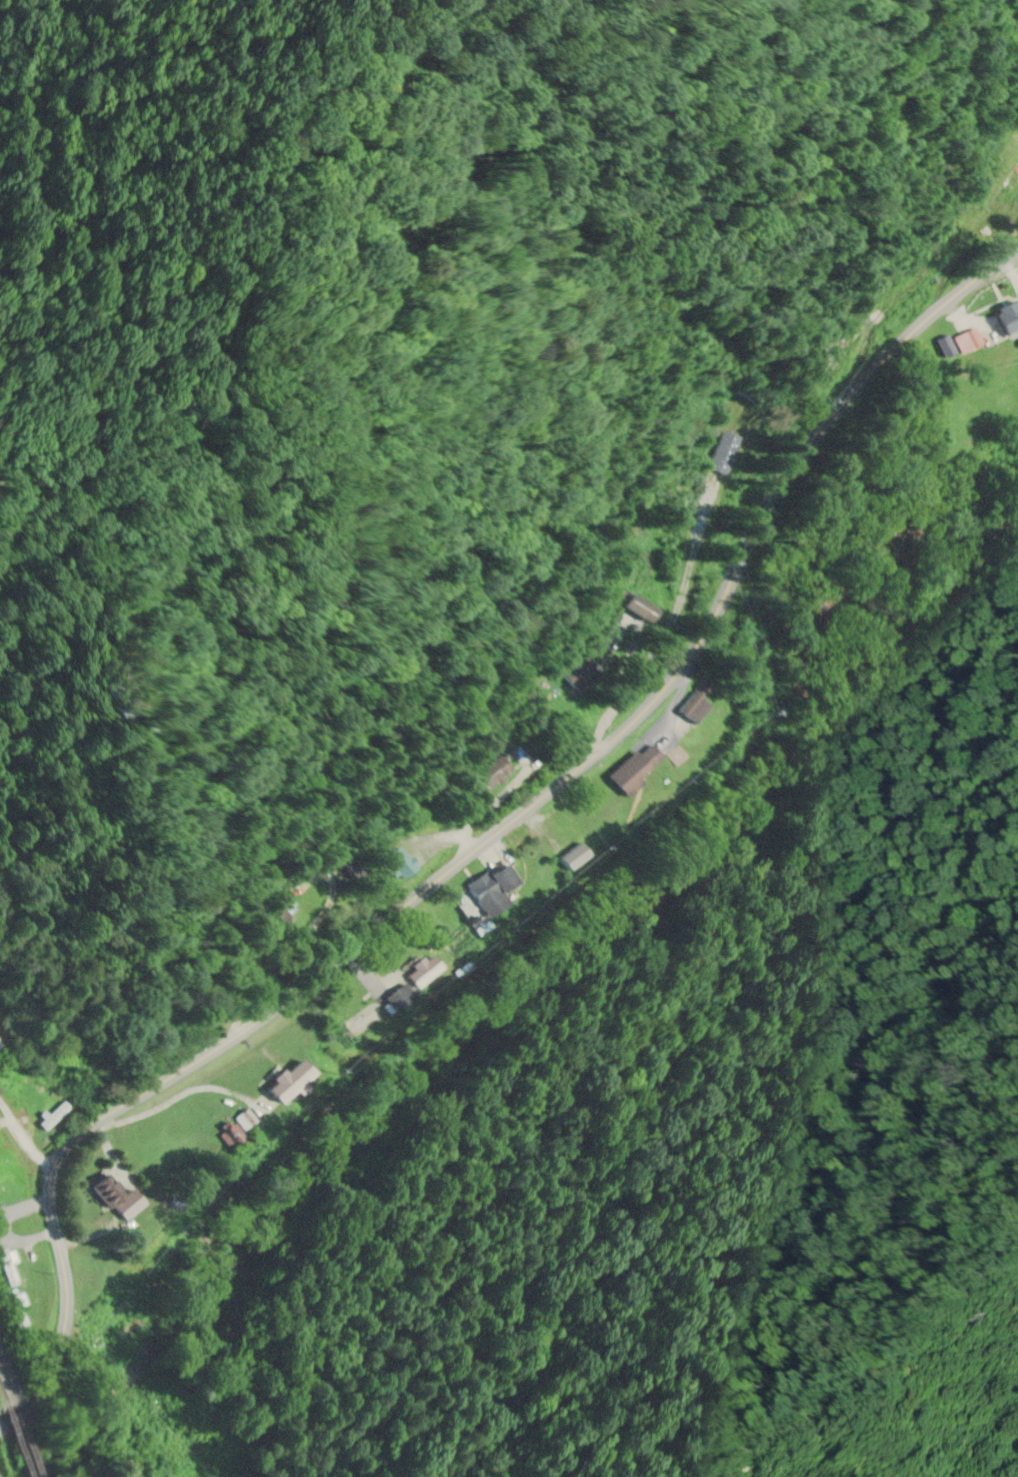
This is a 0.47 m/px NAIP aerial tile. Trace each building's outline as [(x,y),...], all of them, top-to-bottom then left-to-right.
[(556,673),(568,692),(595,675),(583,656),(556,673)] [(689,727),(706,707),(690,693),(674,713),(689,727)] [(640,787),(634,779),(660,761),(648,745),(605,777),(622,800),(640,787)] [(507,770),(496,756),(467,779),(479,793),(507,770)] [(396,881),(412,869),(395,846),(379,858),(396,881)] [(564,872),(584,858),(577,847),(557,860),(564,872)] [(512,888),(502,865),(461,884),(478,920),(504,909),(498,894),(512,888)] [(407,970),(412,976),(407,980),(417,994),(448,971),(432,951),(407,970)] [(309,1074),(295,1058),(262,1089),(276,1104),(309,1074)] [(39,1129),(68,1115),(59,1097),(30,1111),(39,1129)] [(85,1189),(105,1209),(121,1194),(101,1173),(85,1189)]
